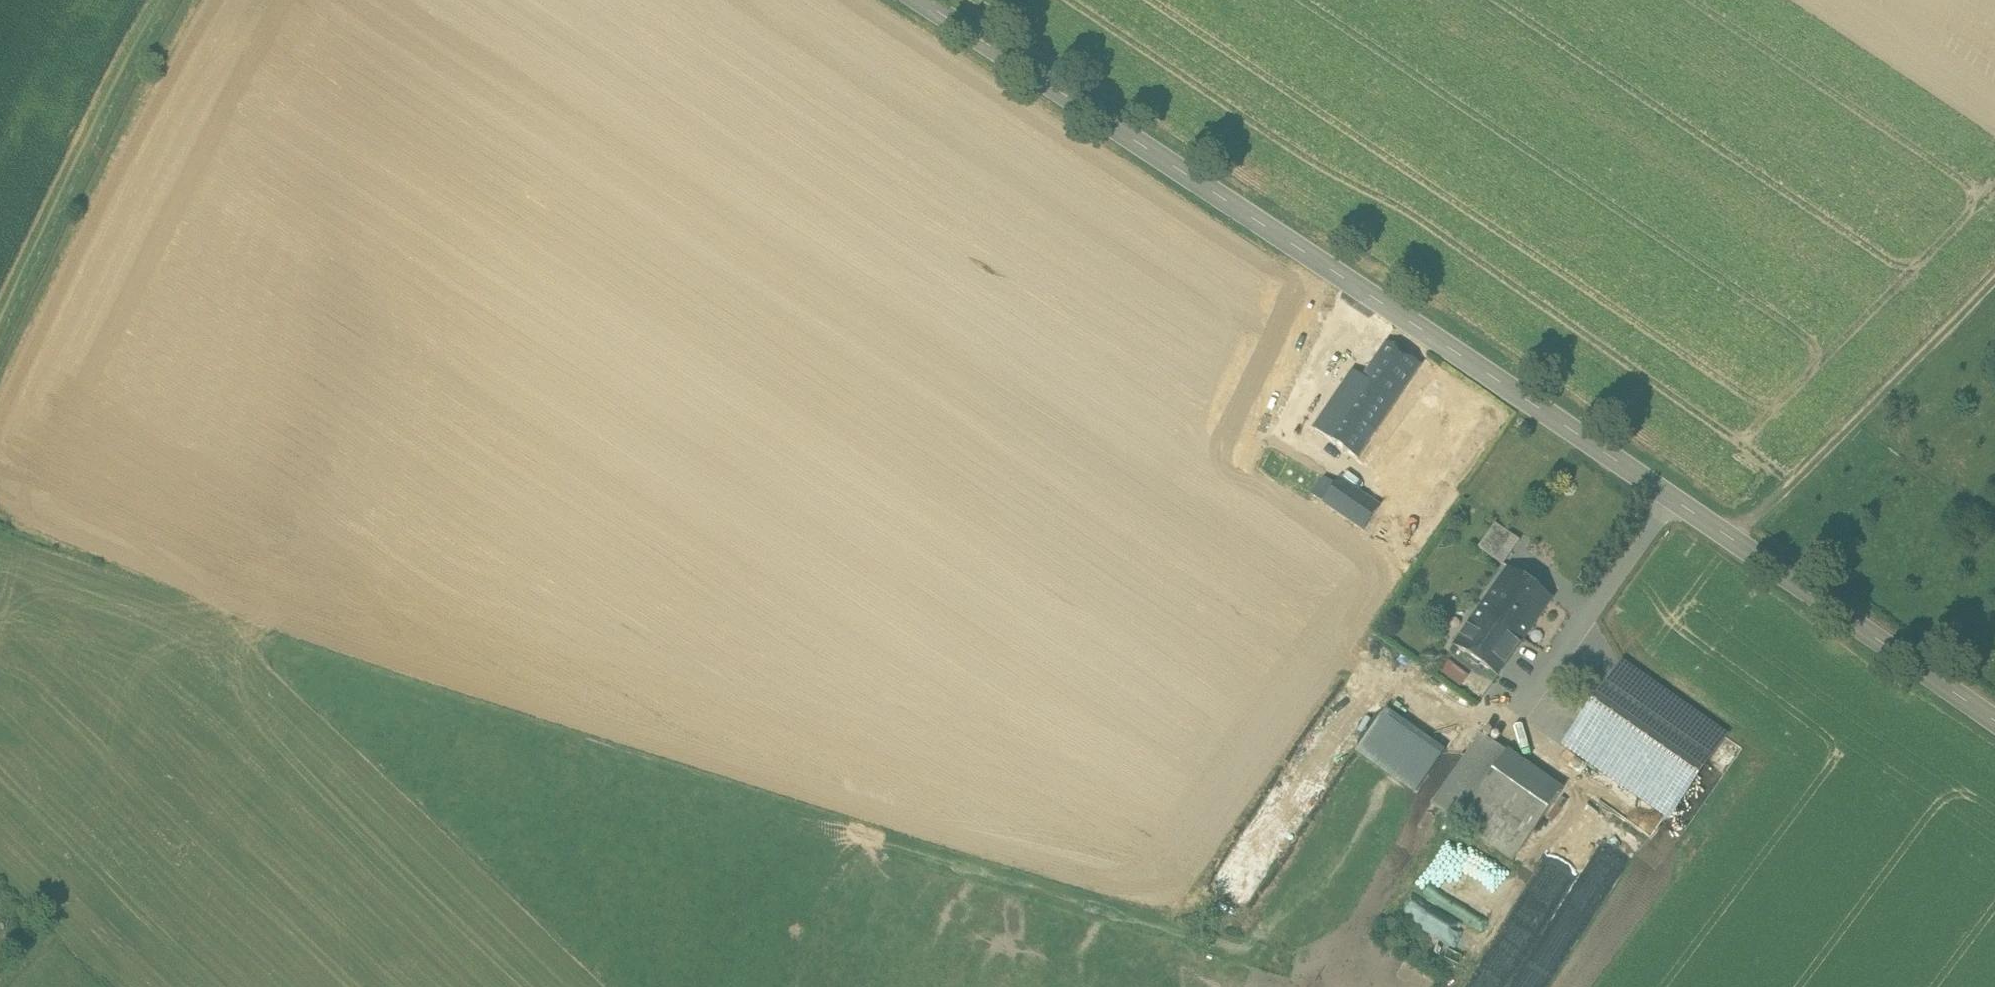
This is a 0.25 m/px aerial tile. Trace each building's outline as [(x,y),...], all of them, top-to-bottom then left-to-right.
[(1421,365),(1386,342),(1362,377),(1359,382),(1394,405),(1421,365)] [(1352,370),(1313,428),(1358,458),(1394,405),(1359,382),(1362,377),(1352,370)] [(1325,477),(1312,494),(1323,501),(1335,484),(1325,477)] [(1380,507),(1339,478),(1335,484),(1323,501),(1364,530),(1380,507)] [(1520,542),(1495,524),(1478,549),(1502,566),(1520,542)] [(1508,568),(1478,610),(1522,641),(1534,625),(1552,599),(1508,568)] [(1522,641),(1478,610),(1454,645),(1498,676),(1522,641)] [(1534,625),(1522,641),(1535,649),(1546,633),(1534,625)] [(1459,688),(1468,676),(1446,661),(1438,672),(1459,688)] [(1622,666),(1567,745),(1668,815),(1723,736),(1622,666)] [(1444,751),(1385,710),(1357,749),(1417,791),(1444,751)] [(1482,734),(1433,804),(1458,821),(1479,792),(1478,791),(1507,752),(1482,734)] [(1562,791),(1507,752),(1478,791),(1479,792),(1534,831),(1562,791)] [(1534,831),(1479,792),(1458,821),(1513,860),(1534,831)] [(1449,856),(1498,882),(1506,865),(1458,839),(1449,856)] [(1400,914),(1461,953),(1489,909),(1428,870),(1400,914)]
